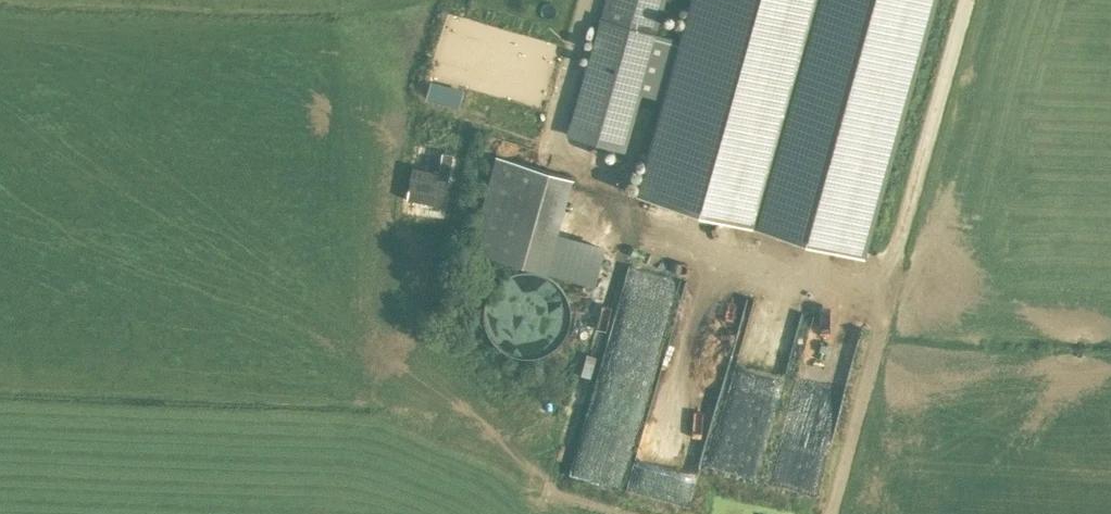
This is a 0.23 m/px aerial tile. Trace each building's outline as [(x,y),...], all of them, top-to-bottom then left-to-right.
[(833,248),(902,0),(698,0),(687,40),(658,32),(667,0),(604,0),(589,54),(566,134),(626,150),(651,59),(672,65),(637,194),(833,248)] [(443,202),(453,152),(439,149),(436,168),(410,163),(404,195),(443,202)] [(592,280),(602,241),(552,229),(566,171),(492,153),(468,250),(592,280)] [(631,262),(617,313),(632,317),(634,310),(649,314),(644,334),(652,336),(655,324),(666,327),(670,311),(675,312),(684,276),(631,262)] [(570,318),(571,314),(570,309),(570,305),(568,300),(567,296),(565,292),(562,288),(559,285),(556,281),(553,278),(549,276),(545,274),(541,272),(536,271),(532,270),(527,270),(523,270),(518,271),(514,272),(510,274),(505,276),(502,279),(498,281),(495,285),(492,288),(490,292),(488,296),(486,300),(485,305),(484,309),(484,314),(484,318),(485,323),(486,327),(488,331),(490,335),(492,339),(495,343),(498,346),(501,348),(502,349),(505,351),(510,353),(514,355),(518,356),(523,357),(527,357),(532,357),(536,356),(541,355),(545,353),(549,351),(553,349),(556,346),(559,343),(562,339),(565,335),(567,331),(568,327),(570,323),(570,318)] [(679,313),(689,314),(693,293),(682,291),(679,313)]
